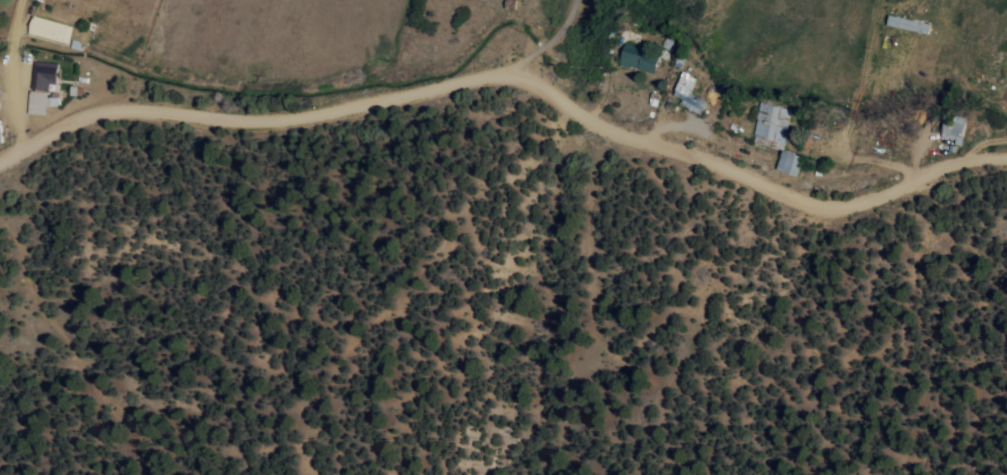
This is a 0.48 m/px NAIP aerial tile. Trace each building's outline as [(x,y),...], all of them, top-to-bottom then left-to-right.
[(31,32),(71,43),(76,26),(36,14),(31,32)] [(884,25),(926,35),(928,24),(886,15),(884,25)] [(657,74),(662,56),(627,46),(622,63),(657,74)] [(49,83),(58,84),(60,63),(34,60),(32,87),(48,89),(49,83)] [(676,95),(683,98),(680,104),(703,114),(709,101),(692,93),(699,76),(686,71),(676,95)] [(29,113),(46,114),(47,105),(59,106),(59,93),(49,93),(49,91),(30,90),(29,113)] [(790,107),(760,101),(753,138),(783,144),(790,107)] [(968,116),(948,112),(944,139),(963,142),(968,116)] [(778,169),(799,175),(804,154),(784,149),(778,169)]
